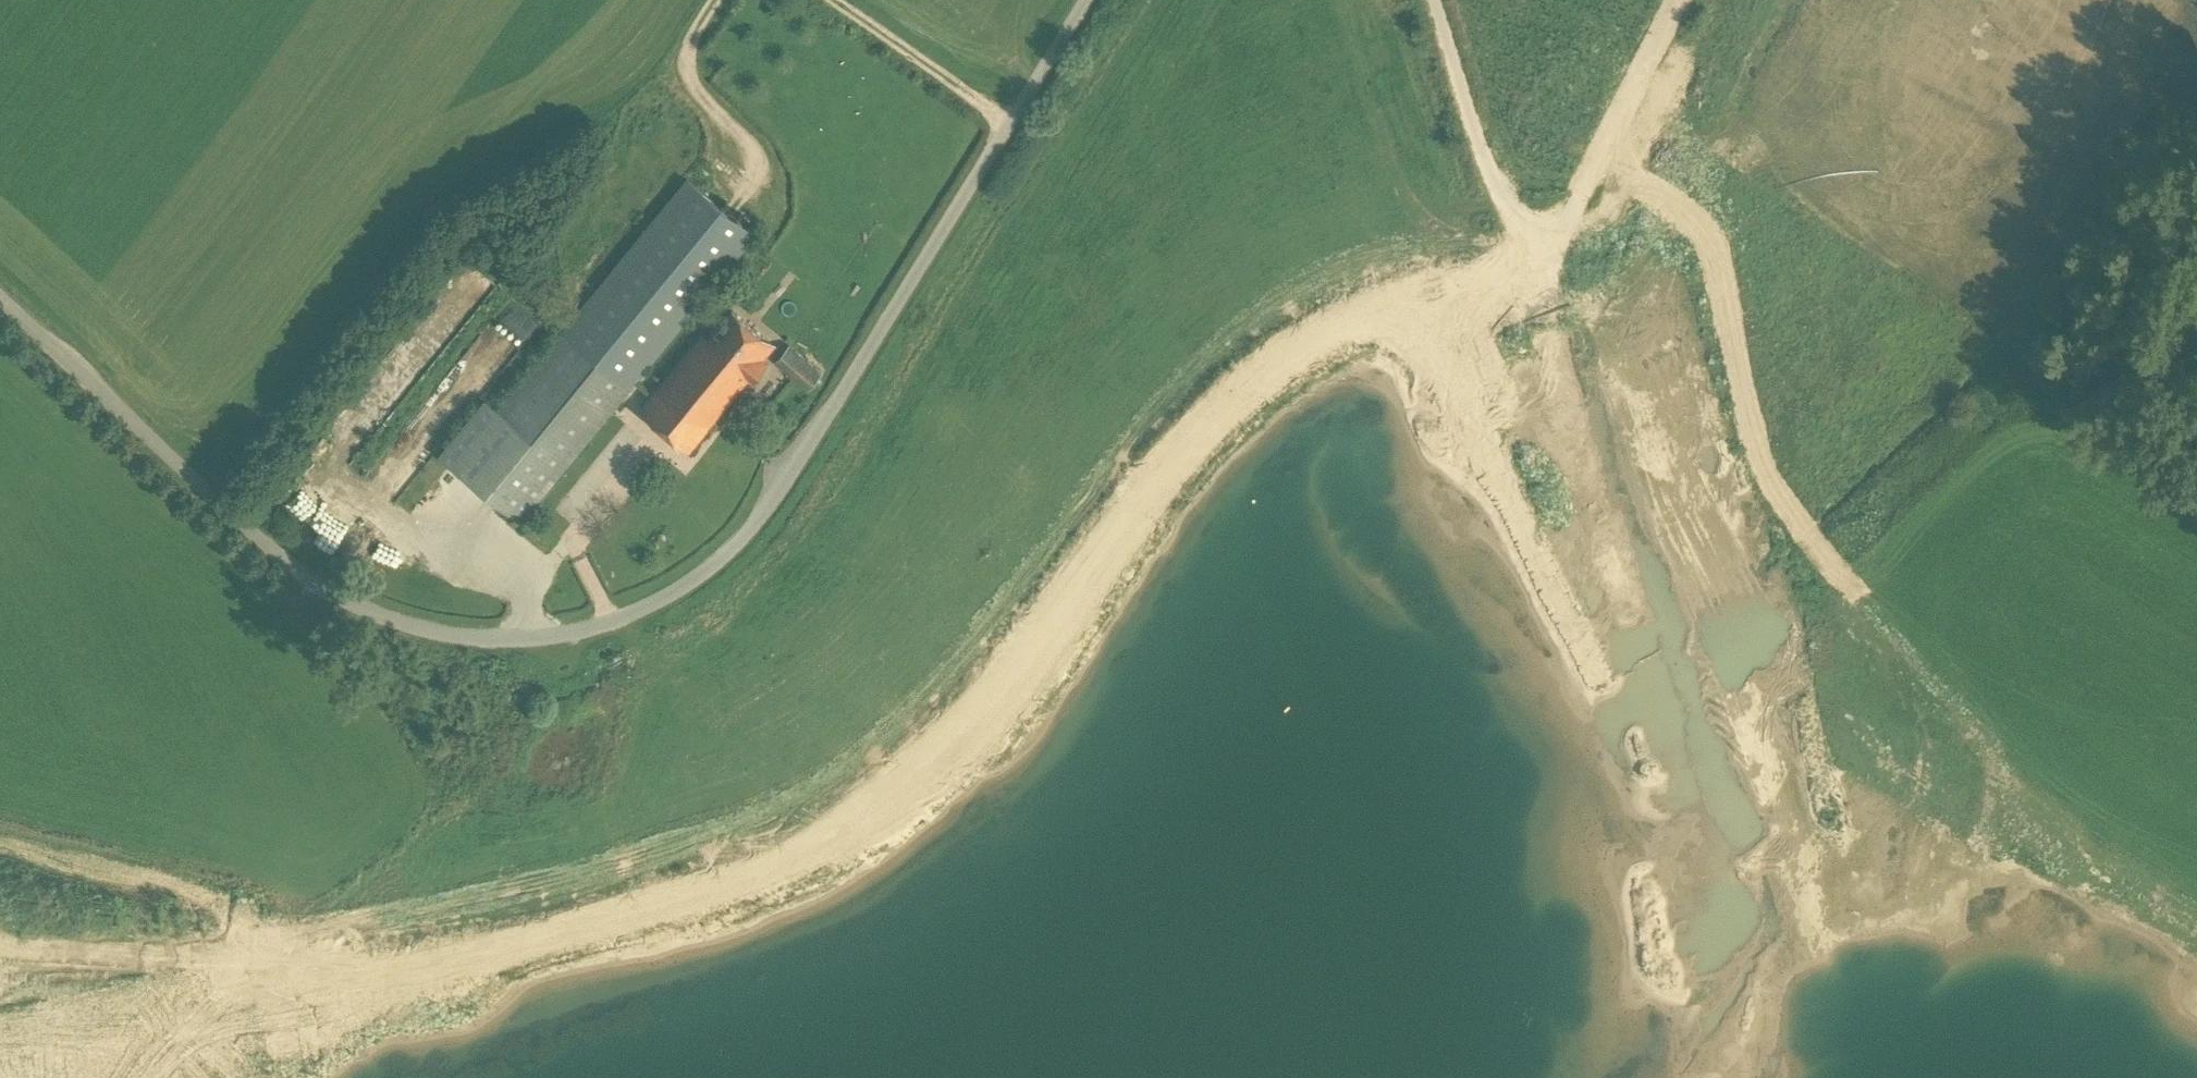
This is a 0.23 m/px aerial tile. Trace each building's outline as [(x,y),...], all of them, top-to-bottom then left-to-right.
[(439,454),(519,521),(755,235),(688,180),(498,409),(485,399),(439,454)] [(768,362),(757,353),(767,340),(732,312),(710,338),(702,334),(640,409),(689,450),(749,377),(754,380),(768,362)] [(774,362),(807,390),(823,372),(789,344),(774,362)]
